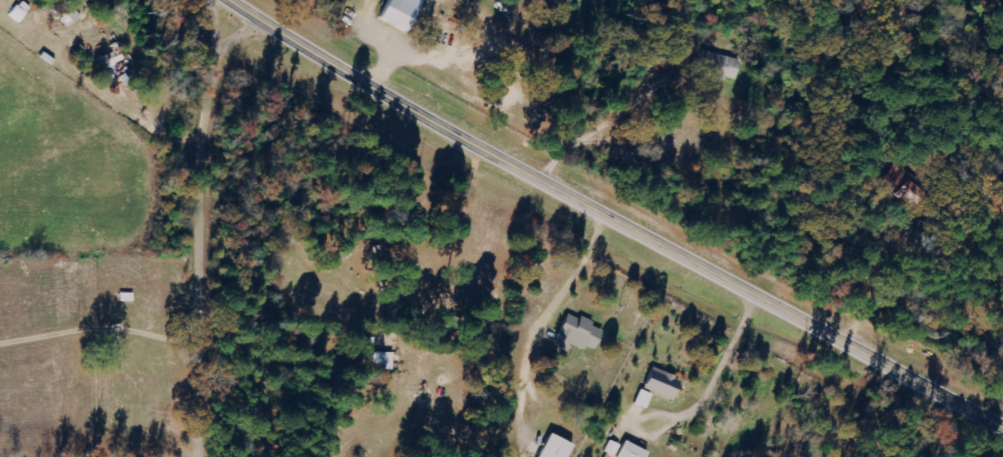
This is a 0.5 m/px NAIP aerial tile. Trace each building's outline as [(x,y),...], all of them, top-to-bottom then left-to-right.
[(401,30),(407,18),(412,20),(421,0),(385,0),(377,19),(401,30)] [(705,73),(724,80),(725,77),(733,80),(740,61),(712,52),(705,73)] [(569,343),(591,352),(600,330),(591,327),(592,322),(578,316),(577,319),(566,314),(553,345),(566,351),(569,343)] [(391,371),(391,353),(372,353),(372,371),(391,371)] [(672,399),(678,377),(649,368),(642,390),(672,399)] [(646,409),(651,394),(639,390),(633,405),(646,409)] [(570,446),(547,434),(535,456),(564,456),(570,446)] [(620,446),(609,441),(603,453),(611,456),(642,456),(645,451),(622,441),(620,446)]
